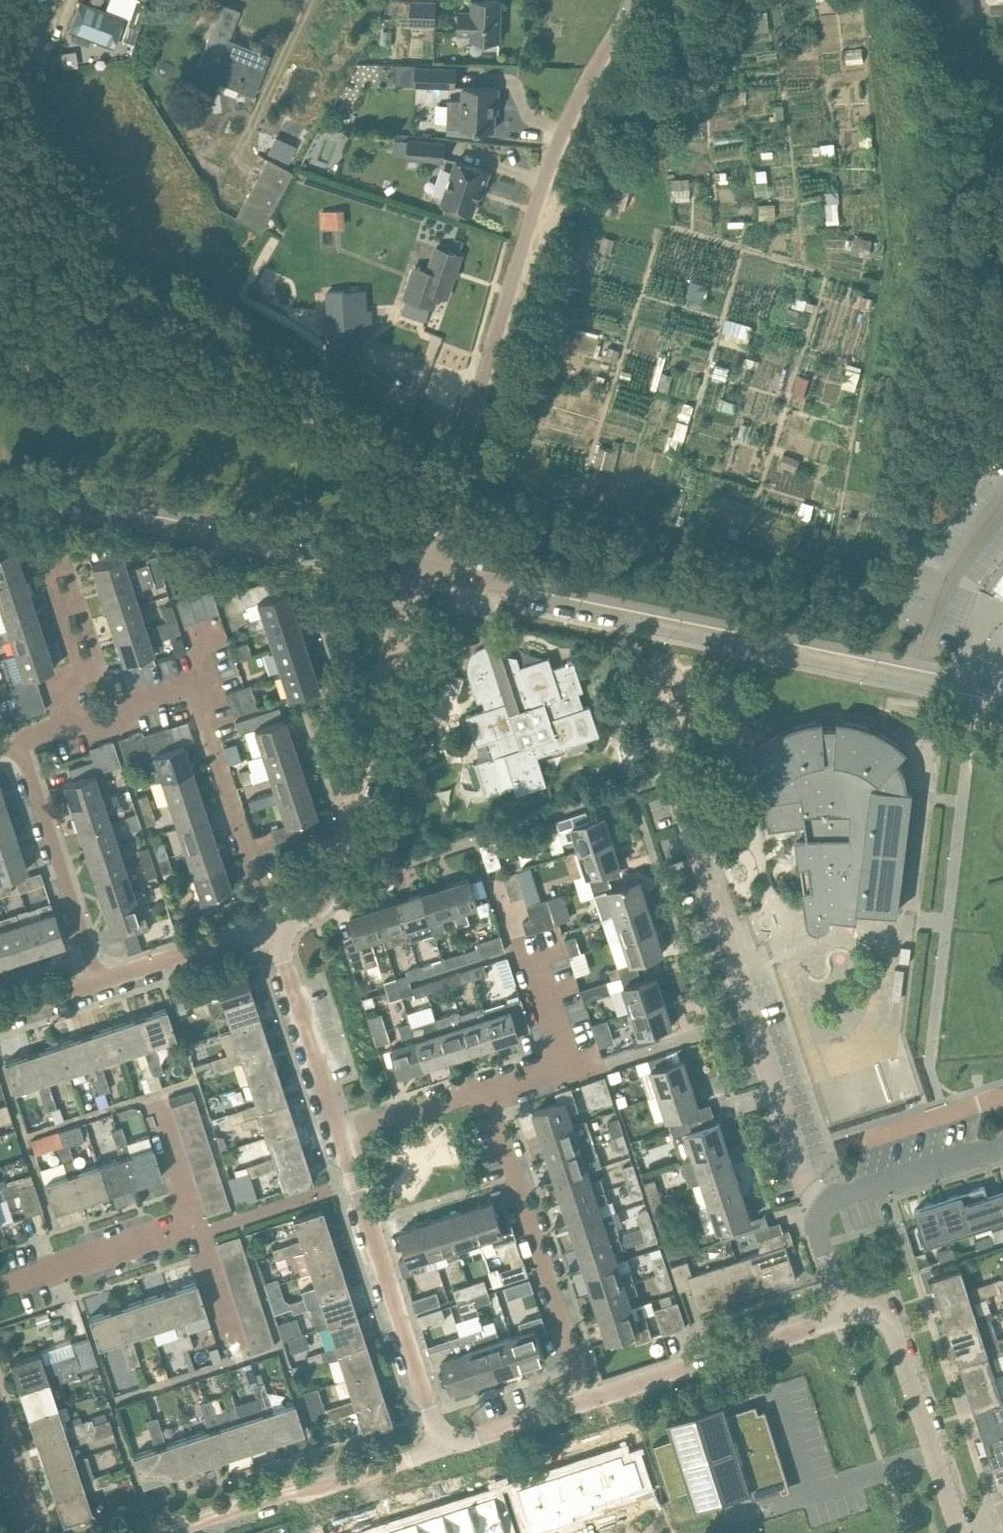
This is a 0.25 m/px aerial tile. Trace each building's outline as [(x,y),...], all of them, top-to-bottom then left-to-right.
[(129,18),(141,22),(147,2),(140,0),(135,0),(131,14),(129,18)] [(412,0),(411,22),(435,23),(436,1),(412,0)] [(480,38),(500,39),(501,0),(473,0),(473,11),(460,11),(459,33),(472,33),(472,38),(480,38)] [(976,20),(975,0),(946,0),(946,21),(976,20)] [(991,10),(1002,10),(1002,0),(991,0),(991,10)] [(195,71),(253,94),(269,53),(262,50),(263,49),(259,47),(258,49),(229,38),(240,9),(222,2),(195,71)] [(114,53),(126,22),(81,5),(69,36),(114,53)] [(127,24),(123,38),(134,41),(141,22),(129,18),(127,24)] [(457,66),(418,64),(417,85),(456,87),(457,66)] [(464,99),(449,98),(448,126),(463,126),(463,128),(494,129),(495,112),(497,112),(498,87),(464,85),(464,99)] [(272,134),(264,151),(286,161),(293,144),(272,134)] [(444,160),(446,142),(409,139),(408,156),(444,160)] [(261,230),(294,172),(269,157),(236,216),(261,230)] [(481,196),(490,170),(457,159),(442,202),(472,213),(478,195),(481,196)] [(319,226),(343,225),(342,207),(319,208),(319,226)] [(416,264),(405,296),(434,306),(438,292),(447,295),(461,254),(437,246),(429,270),(422,268),(423,267),(416,264)] [(331,353),(327,353),(328,364),(340,373),(355,372),(361,363),(359,334),(373,333),(371,309),(368,309),(367,288),(327,290),(331,353)] [(22,570),(14,546),(0,551),(0,577),(22,570)] [(100,589),(161,570),(156,555),(147,558),(148,562),(127,569),(122,555),(92,564),(100,589)] [(30,595),(22,570),(0,577),(0,604),(30,595)] [(138,603),(133,589),(154,582),(156,586),(165,583),(161,570),(100,589),(108,613),(138,603)] [(272,594),(267,579),(236,589),(241,605),(257,599),(265,624),(295,614),(287,590),(272,594)] [(219,612),(214,596),(212,589),(200,593),(208,616),(219,612)] [(196,619),(208,616),(200,593),(189,597),(196,619)] [(38,619),(30,595),(0,604),(0,605),(8,628),(38,619)] [(184,623),(196,619),(189,597),(177,600),(184,623)] [(116,638),(146,628),(138,603),(108,613),(116,638)] [(176,618),(174,612),(172,604),(162,606),(166,620),(157,623),(158,624),(176,618)] [(273,648),(303,638),(295,614),(265,624),(273,648)] [(181,631),(179,625),(176,618),(158,624),(162,637),(181,631)] [(46,643),(38,619),(8,628),(0,631),(0,644),(2,643),(1,641),(11,638),(15,652),(2,657),(2,658),(46,643)] [(154,652),(147,633),(146,628),(116,638),(123,662),(154,652)] [(280,671),(311,661),(303,638),(273,648),(280,671)] [(504,653),(499,640),(498,641),(498,642),(489,645),(489,644),(480,647),(477,649),(475,650),(474,652),(472,655),(470,658),(469,662),(468,666),(469,669),(469,673),(478,700),(483,699),(486,708),(467,714),(477,744),(489,739),(495,755),(477,761),(488,796),(507,789),(506,785),(515,782),(519,792),(548,782),(538,754),(600,733),(591,704),(579,708),(574,692),(584,689),(575,660),(573,660),(573,658),(568,660),(569,662),(553,667),(549,655),(520,665),(517,656),(504,653)] [(242,658),(252,655),(247,641),(238,644),(242,658)] [(35,673),(54,667),(46,643),(2,658),(14,693),(38,685),(35,673)] [(289,696),(319,686),(311,661),(280,671),(289,696)] [(464,677),(458,675),(426,667),(423,679),(461,690),(464,677)] [(230,703),(254,695),(250,683),(226,691),(230,703)] [(18,706),(42,698),(38,685),(14,693),(17,704),(18,706)] [(258,707),(254,695),(230,703),(234,715),(258,707)] [(21,716),(46,708),(42,698),(18,706),(21,716)] [(17,704),(0,709),(4,721),(21,716),(18,706),(17,704)] [(262,752),(293,742),(284,717),(283,718),(279,706),(236,720),(240,732),(254,727),(262,752)] [(859,907),(897,912),(912,789),(906,788),(907,784),(906,778),(905,773),(902,767),(899,763),(897,761),(907,750),(892,738),(875,728),(857,722),(837,719),(837,727),(824,727),(824,719),(804,722),(786,729),(769,739),(754,751),(767,764),(764,769),(761,774),(768,781),(770,795),(764,796),(769,829),(796,825),(809,919),(810,921),(811,923),(813,925),(815,926),(818,927),(820,927),(823,927),(825,926),(827,925),(829,924),(831,921),(832,919),(832,918),(832,915),(832,913),(844,915),(857,916),(859,907)] [(161,777),(192,767),(183,743),(174,746),(167,726),(143,734),(150,755),(153,754),(161,777)] [(150,755),(143,734),(142,730),(130,734),(139,759),(150,755)] [(127,762),(139,759),(130,734),(119,737),(127,762)] [(121,764),(119,758),(113,739),(101,743),(109,768),(121,764)] [(270,776),(300,766),(293,742),(262,752),(270,776)] [(97,772),(109,768),(101,743),(89,747),(91,753),(93,759),(97,772)] [(243,758),(233,762),(236,769),(249,764),(247,757),(243,758)] [(94,773),(97,772),(93,759),(69,768),(73,779),(64,782),(72,807),(102,797),(94,773)] [(278,799),(308,789),(300,766),(270,776),(278,799)] [(169,801),(199,791),(192,767),(161,777),(169,801)] [(243,784),(253,781),(248,767),(239,770),(243,784)] [(243,784),(248,798),(257,795),(253,781),(243,784)] [(275,841),(277,840),(300,833),(296,821),(316,814),(308,789),(278,799),(286,824),(271,829),(275,841)] [(177,825),(207,815),(199,791),(169,801),(177,825)] [(118,801),(116,793),(102,797),(72,807),(80,831),(110,821),(105,805),(118,801)] [(143,810),(152,807),(149,799),(147,793),(138,796),(143,810)] [(4,800),(4,799),(0,801),(0,827),(12,823),(4,800)] [(147,823),(156,820),(152,807),(143,810),(147,823)] [(579,850),(580,849),(613,839),(605,814),(590,819),(587,809),(560,818),(564,828),(560,829),(564,841),(575,838),(579,850)] [(132,828),(141,825),(136,812),(127,815),(132,828)] [(185,849),(215,839),(207,815),(177,825),(185,849)] [(88,855),(118,845),(110,821),(80,831),(88,855)] [(19,846),(12,823),(0,827),(0,852),(19,846)] [(498,852),(507,849),(503,837),(481,844),(489,868),(501,864),(498,852)] [(193,873),(223,863),(215,839),(185,849),(193,873)] [(591,883),(609,877),(606,868),(621,863),(613,839),(580,849),(591,883)] [(159,858),(168,855),(163,841),(154,844),(159,858)] [(96,879),(126,870),(118,845),(88,855),(96,879)] [(27,869),(19,846),(0,852),(0,878),(27,869)] [(144,864),(153,861),(148,846),(139,849),(144,864)] [(159,858),(163,872),(172,869),(168,855),(159,858)] [(148,876),(157,873),(153,861),(144,864),(148,876)] [(201,897),(198,898),(201,910),(226,902),(222,891),(231,888),(223,863),(193,873),(201,897)] [(103,903),(134,892),(126,870),(96,879),(103,903)] [(511,899),(525,895),(517,870),(503,874),(511,899)] [(40,871),(15,879),(19,891),(44,882),(40,871)] [(615,913),(648,902),(640,878),(613,887),(609,877),(591,883),(594,893),(602,917),(615,913)] [(470,921),(466,908),(479,904),(470,878),(446,885),(454,911),(459,924),(470,921)] [(12,891),(9,882),(0,884),(0,894),(12,891)] [(442,915),(454,911),(446,885),(422,893),(435,932),(446,928),(442,915)] [(147,899),(144,889),(134,892),(103,903),(111,927),(121,924),(124,936),(149,928),(145,915),(141,917),(137,903),(147,899)] [(411,939),(435,932),(422,893),(399,900),(411,938),(410,938),(411,939)] [(528,933),(556,923),(548,898),(527,904),(531,916),(524,921),(528,933)] [(410,938),(411,938),(399,900),(375,908),(385,938),(387,945),(410,938)] [(41,915),(30,918),(41,950),(64,943),(50,901),(38,905),(41,915)] [(623,937),(656,926),(648,902),(615,913),(623,937)] [(385,938),(375,908),(351,915),(359,940),(346,944),(354,969),(379,961),(373,942),(385,938)] [(15,913),(4,917),(18,958),(41,950),(30,918),(18,922),(15,913)] [(18,958),(4,917),(0,918),(0,964),(18,958)] [(621,975),(639,969),(636,960),(664,951),(656,926),(623,937),(611,942),(619,965),(618,965),(618,966),(620,972),(621,975)] [(470,960),(506,948),(501,934),(477,942),(478,946),(467,950),(470,960)] [(565,938),(571,955),(581,951),(576,935),(565,938)] [(446,967),(470,960),(467,950),(443,958),(446,967)] [(422,975),(446,967),(443,958),(419,965),(422,975)] [(472,967),(475,977),(487,973),(484,963),(472,967)] [(223,1002),(252,992),(243,965),(204,978),(212,999),(207,1001),(211,1011),(224,1007),(223,1002)] [(408,973),(397,977),(399,982),(400,986),(401,989),(413,986),(411,979),(422,975),(419,965),(407,969),(408,973)] [(618,966),(609,969),(612,979),(621,976),(621,975),(620,972),(618,966)] [(451,984),(475,977),(472,967),(448,975),(451,984)] [(632,1010),(665,999),(657,974),(642,979),(639,969),(621,975),(621,976),(632,1010)] [(428,992),(451,984),(448,975),(425,982),(428,992)] [(400,986),(399,982),(397,977),(385,980),(388,990),(400,986)] [(415,996),(428,992),(425,982),(413,986),(401,989),(403,996),(414,992),(415,996)] [(403,996),(401,989),(400,986),(388,990),(391,999),(403,996)] [(232,1029),(261,1019),(252,992),(223,1002),(224,1007),(232,1029)] [(485,1008),(496,1042),(520,1035),(519,1032),(531,1028),(520,993),(508,997),(509,1000),(485,1008)] [(640,1034),(633,1037),(636,1046),(661,1038),(658,1028),(673,1024),(665,999),(632,1010),(640,1034)] [(197,1016),(211,1011),(207,1001),(193,1005),(197,1016)] [(485,1008),(484,1005),(461,1013),(464,1024),(472,1050),(496,1042),(485,1008)] [(149,1045),(154,1043),(176,1036),(167,1007),(139,1016),(149,1045)] [(460,1010),(436,1017),(449,1058),(472,1050),(464,1024),(461,1013),(460,1010)] [(378,1044),(391,1039),(382,1011),(368,1015),(378,1044)] [(159,1057),(154,1043),(149,1045),(139,1016),(113,1025),(123,1054),(144,1047),(148,1061),(159,1057)] [(417,1039),(425,1065),(449,1058),(436,1017),(413,1025),(417,1039)] [(261,1019),(232,1029),(238,1050),(225,1054),(228,1064),(242,1060),(240,1055),(269,1045),(261,1019)] [(417,1039),(413,1025),(411,1021),(399,1025),(405,1043),(392,1047),(401,1073),(425,1065),(417,1039)] [(96,1063),(101,1061),(123,1054),(113,1025),(86,1034),(96,1063)] [(106,1075),(101,1061),(96,1063),(86,1034),(60,1042),(70,1072),(90,1065),(95,1078),(106,1075)] [(43,1080),(48,1079),(70,1072),(60,1042),(33,1051),(43,1080)] [(278,1072),(269,1045),(240,1055),(242,1060),(249,1082),(278,1072)] [(53,1092),(48,1079),(43,1080),(33,1051),(6,1060),(15,1090),(37,1082),(42,1096),(53,1092)] [(660,1093),(692,1082),(684,1058),(670,1063),(666,1053),(649,1059),(660,1093)] [(214,1069),(228,1064),(225,1054),(211,1058),(214,1069)] [(153,1074),(159,1072),(163,1071),(159,1057),(148,1061),(153,1074)] [(258,1109),(287,1100),(278,1072),(249,1082),(256,1103),(242,1108),(246,1119),(260,1115),(258,1109)] [(99,1092),(105,1090),(110,1088),(106,1075),(95,1078),(99,1092)] [(614,1100),(605,1076),(594,1080),(602,1104),(614,1100)] [(594,1080),(583,1083),(591,1108),(602,1104),(594,1080)] [(671,1127),(689,1121),(686,1111),(700,1107),(692,1082),(660,1093),(671,1127)] [(579,1109),(578,1106),(572,1087),(557,1092),(560,1102),(534,1110),(541,1134),(574,1123),(570,1112),(579,1109)] [(171,1105),(195,1097),(192,1088),(169,1096),(171,1105)] [(59,1105),(58,1106),(53,1092),(42,1096),(47,1110),(52,1108),(56,1120),(63,1118),(59,1105)] [(175,1116),(199,1108),(195,1097),(171,1105),(175,1116)] [(266,1135),(296,1126),(287,1100),(258,1109),(260,1115),(246,1119),(242,1108),(229,1112),(232,1124),(242,1121),(244,1126),(262,1121),(266,1135)] [(12,1118),(7,1102),(0,1105),(0,1122),(12,1118)] [(178,1127),(202,1119),(199,1108),(175,1116),(178,1127)] [(613,1136),(624,1132),(619,1117),(608,1121),(613,1136)] [(182,1138),(206,1130),(202,1119),(178,1127),(182,1138)] [(587,1119),(574,1123),(541,1134),(549,1157),(595,1142),(587,1119)] [(694,1157),(728,1146),(720,1121),(692,1130),(689,1121),(671,1127),(674,1137),(686,1133),(694,1157)] [(82,1135),(83,1135),(79,1123),(59,1130),(63,1144),(69,1142),(71,1147),(85,1143),(82,1135)] [(116,1142),(126,1139),(122,1125),(111,1129),(116,1142)] [(296,1126),(266,1135),(273,1156),(259,1161),(263,1171),(277,1167),(275,1161),(304,1152),(296,1126)] [(69,1142),(63,1144),(59,1130),(30,1139),(35,1154),(58,1146),(63,1160),(73,1156),(71,1147),(69,1142)] [(186,1148),(209,1141),(206,1130),(182,1138),(186,1148)] [(618,1151),(629,1147),(624,1132),(613,1136),(618,1151)] [(162,1175),(153,1145),(131,1153),(126,1139),(116,1142),(120,1156),(125,1155),(135,1183),(162,1175)] [(189,1159),(213,1152),(209,1141),(186,1148),(189,1159)] [(595,1142),(549,1157),(556,1180),(589,1169),(602,1165),(595,1142)] [(702,1181),(735,1170),(728,1146),(694,1157),(682,1161),(690,1185),(702,1181)] [(193,1170),(216,1162),(213,1152),(189,1159),(193,1170)] [(313,1179),(304,1152),(275,1161),(277,1167),(284,1189),(313,1179)] [(108,1192),(135,1183),(125,1155),(120,1156),(99,1163),(108,1192)] [(108,1192),(99,1163),(78,1170),(73,1156),(63,1160),(67,1173),(72,1172),(82,1201),(108,1192)] [(41,1176),(62,1172),(60,1161),(38,1165),(41,1176)] [(249,1176),(263,1171),(259,1161),(246,1165),(248,1170),(249,1176)] [(196,1181),(220,1173),(216,1162),(193,1170),(196,1181)] [(628,1181),(638,1178),(634,1163),(623,1166),(628,1181)] [(564,1202),(605,1189),(601,1177),(592,1180),(589,1169),(556,1180),(564,1202)] [(248,1170),(228,1177),(237,1204),(256,1198),(249,1176),(248,1170)] [(710,1205),(743,1194),(735,1170),(702,1181),(710,1205)] [(54,1210),(82,1201),(72,1172),(67,1173),(45,1181),(48,1191),(54,1210)] [(223,1184),(222,1179),(220,1173),(196,1181),(200,1192),(223,1184)] [(633,1196),(643,1193),(638,1178),(628,1181),(633,1196)] [(650,1198),(661,1194),(655,1178),(644,1182),(650,1198)] [(19,1193),(17,1187),(16,1182),(2,1186),(5,1197),(19,1193)] [(26,1215),(43,1209),(34,1182),(17,1187),(19,1193),(26,1215)] [(203,1203),(227,1195),(223,1184),(200,1192),(203,1203)] [(961,1192),(973,1227),(1002,1218),(1002,1200),(1000,1190),(988,1194),(985,1184),(961,1192)] [(571,1225),(604,1215),(600,1203),(609,1200),(605,1189),(564,1202),(571,1225)] [(961,1192),(939,1199),(950,1235),(973,1227),(961,1192)] [(650,1198),(658,1221),(669,1217),(661,1194),(650,1198)] [(710,1205),(722,1240),(740,1234),(737,1223),(751,1218),(743,1194),(710,1205)] [(207,1214),(230,1206),(227,1195),(203,1203),(207,1214)] [(498,1256),(495,1245),(517,1237),(512,1222),(502,1225),(493,1199),(470,1207),(481,1240),(487,1259),(498,1256)] [(939,1199),(915,1207),(921,1224),(916,1226),(922,1244),(950,1235),(939,1199)] [(469,1243),(481,1240),(470,1207),(447,1215),(461,1256),(472,1252),(469,1243)] [(331,1235),(331,1234),(322,1208),(293,1217),(300,1239),(286,1244),(290,1254),(294,1253),(304,1250),(302,1245),(331,1235)] [(643,1227),(653,1224),(648,1209),(638,1212),(643,1227)] [(449,1260),(461,1256),(447,1215),(424,1222),(435,1255),(446,1251),(449,1260)] [(578,1248),(620,1235),(616,1223),(607,1226),(604,1215),(571,1225),(578,1248)] [(424,1258),(435,1255),(424,1222),(401,1230),(409,1256),(399,1259),(404,1274),(426,1267),(424,1258)] [(653,1224),(643,1227),(647,1242),(658,1239),(653,1224)] [(737,1257),(749,1294),(747,1287),(778,1277),(780,1284),(797,1278),(786,1244),(794,1242),(790,1228),(758,1238),(762,1249),(737,1257)] [(688,1231),(663,1239),(669,1257),(694,1248),(688,1231)] [(975,1239),(978,1248),(994,1243),(991,1234),(975,1239)] [(219,1253),(243,1245),(239,1235),(216,1242),(219,1253)] [(340,1261),(331,1235),(302,1245),(304,1250),(294,1253),(300,1274),(310,1270),(311,1271),(340,1261)] [(615,1249),(623,1246),(620,1235),(578,1248),(586,1271),(618,1260),(615,1249)] [(286,1244),(273,1248),(276,1259),(285,1256),(290,1254),(286,1244)] [(518,1244),(509,1247),(513,1258),(522,1255),(518,1244)] [(223,1264),(246,1256),(243,1245),(219,1253),(223,1264)] [(954,1246),(937,1252),(940,1260),(956,1255),(954,1246)] [(657,1273),(668,1269),(663,1254),(653,1258),(657,1273)] [(226,1275),(250,1267),(246,1256),(223,1264),(226,1275)] [(593,1294),(635,1280),(631,1269),(633,1268),(630,1257),(618,1260),(586,1271),(593,1294)] [(748,1294),(749,1294),(737,1257),(692,1272),(688,1259),(671,1264),(680,1290),(692,1286),(700,1310),(718,1304),(716,1298),(746,1288),(748,1294)] [(319,1297),(348,1288),(340,1261),(311,1271),(317,1292),(304,1297),(307,1307),(310,1306),(321,1302),(319,1297)] [(504,1282),(529,1274),(525,1262),(500,1271),(504,1282)] [(230,1286),(254,1278),(250,1267),(226,1275),(230,1286)] [(970,1294),(968,1288),(961,1267),(932,1276),(941,1303),(970,1294)] [(662,1288),(673,1284),(668,1269),(657,1273),(662,1288)] [(233,1296),(257,1289),(254,1278),(230,1286),(233,1296)] [(509,1298),(515,1296),(534,1290),(530,1278),(506,1286),(509,1298)] [(488,1290),(487,1286),(485,1279),(470,1284),(473,1294),(488,1290)] [(986,1295),(990,1294),(1000,1291),(996,1279),(982,1284),(986,1295)] [(601,1317),(633,1306),(629,1295),(638,1292),(635,1280),(593,1294),(601,1317)] [(179,1319),(184,1317),(206,1310),(197,1281),(169,1290),(179,1319)] [(458,1299),(473,1294),(470,1284),(455,1289),(458,1299)] [(991,1299),(990,1294),(986,1295),(982,1284),(968,1288),(970,1294),(941,1303),(950,1330),(992,1317),(994,1316),(989,1300),(991,1299)] [(317,1328),(328,1324),(357,1315),(348,1288),(319,1297),(321,1302),(310,1306),(317,1328)] [(237,1307),(261,1300),(257,1289),(233,1296),(237,1307)] [(189,1331),(184,1317),(179,1319),(169,1290),(143,1298),(153,1328),(174,1321),(178,1334),(189,1331)] [(492,1300),(489,1293),(488,1290),(473,1294),(477,1305),(492,1300)] [(441,1302),(437,1291),(413,1299),(416,1311),(441,1302)] [(462,1310),(477,1305),(473,1294),(458,1299),(462,1310)] [(293,1311),(307,1307),(304,1297),(290,1301),(293,1311)] [(127,1336),(133,1334),(153,1328),(143,1298),(117,1307),(127,1336)] [(637,1342),(653,1337),(646,1314),(657,1311),(656,1308),(653,1299),(633,1306),(601,1317),(608,1340),(609,1340),(634,1331),(637,1342)] [(241,1318),(264,1311),(261,1300),(237,1307),(241,1318)] [(686,1326),(680,1307),(678,1301),(667,1305),(675,1329),(686,1326)] [(664,1333),(675,1329),(667,1305),(656,1308),(657,1311),(664,1333)] [(137,1348),(133,1334),(127,1336),(117,1307),(89,1316),(98,1345),(121,1338),(125,1351),(137,1348)] [(446,1318),(443,1309),(443,1307),(418,1315),(421,1326),(446,1318)] [(244,1329),(268,1321),(264,1311),(241,1318),(244,1329)] [(337,1351),(366,1342),(357,1315),(328,1324),(335,1346),(321,1350),(325,1361),(338,1357),(337,1351)] [(512,1334),(522,1367),(546,1359),(537,1333),(547,1330),(542,1315),(520,1322),(523,1331),(512,1334)] [(302,1332),(296,1316),(278,1322),(283,1339),(302,1332)] [(987,1342),(998,1338),(992,1317),(950,1330),(958,1357),(988,1347),(987,1342)] [(248,1340),(271,1332),(268,1321),(244,1329),(248,1340)] [(522,1367),(512,1334),(500,1338),(497,1329),(486,1333),(499,1374),(522,1367)] [(182,1348),(188,1346),(193,1344),(189,1331),(178,1334),(182,1348)] [(634,1331),(609,1340),(613,1350),(637,1342),(634,1331)] [(248,1340),(251,1351),(252,1352),(275,1344),(271,1332),(248,1340)] [(477,1382),(499,1374),(486,1333),(463,1340),(466,1349),(477,1382)] [(97,1363),(95,1354),(88,1335),(71,1341),(75,1354),(44,1364),(39,1351),(10,1361),(19,1388),(48,1378),(46,1372),(61,1368),(64,1379),(77,1374),(76,1370),(97,1363)] [(1000,1337),(998,1338),(987,1342),(988,1347),(958,1357),(967,1383),(997,1373),(1002,1371),(1002,1347),(1000,1337)] [(345,1378),(375,1368),(366,1342),(337,1351),(338,1357),(345,1378)] [(477,1382),(466,1349),(455,1353),(452,1344),(430,1351),(435,1367),(445,1363),(453,1389),(477,1382)] [(130,1365),(134,1364),(142,1361),(137,1348),(125,1351),(130,1365)] [(311,1366),(325,1361),(321,1350),(308,1355),(311,1366)] [(156,1379),(168,1376),(164,1365),(153,1368),(156,1379)] [(252,1367),(246,1370),(251,1385),(253,1384),(257,1383),(252,1367)] [(50,1383),(64,1379),(61,1368),(46,1372),(48,1378),(19,1388),(28,1415),(57,1405),(50,1383)] [(354,1404),(383,1395),(375,1368),(345,1378),(352,1399),(354,1404)] [(997,1373),(967,1383),(976,1410),(1002,1401),(1002,1392),(997,1373)] [(257,1398),(268,1394),(263,1381),(257,1383),(253,1384),(257,1398)] [(299,1391),(306,1417),(323,1412),(317,1387),(299,1391)] [(304,1430),(294,1401),(272,1408),(268,1394),(257,1398),(262,1412),(267,1410),(276,1439),(304,1430)] [(392,1422),(383,1395),(354,1404),(352,1399),(339,1403),(342,1414),(356,1409),(363,1431),(392,1422)] [(206,1415),(216,1411),(211,1398),(202,1401),(206,1415)] [(676,1436),(656,1442),(673,1495),(692,1489),(698,1506),(753,1488),(755,1497),(782,1488),(784,1492),(785,1492),(784,1487),(793,1484),(768,1407),(765,1408),(765,1409),(761,1410),(759,1403),(730,1412),(727,1404),(728,1404),(727,1401),(670,1419),(676,1436)] [(976,1410),(984,1436),(1002,1430),(1002,1401),(976,1410)] [(328,1418),(342,1414),(339,1403),(325,1408),(328,1418)] [(66,1432),(64,1427),(57,1405),(28,1415),(37,1441),(66,1432)] [(251,1447),(276,1439),(267,1410),(262,1412),(241,1418),(251,1447)] [(241,1418),(241,1419),(220,1425),(216,1411),(206,1415),(211,1428),(216,1427),(225,1456),(251,1447),(241,1418)] [(151,1432),(162,1429),(158,1415),(147,1419),(151,1432)] [(87,1440),(113,1431),(109,1417),(93,1423),(95,1428),(81,1433),(78,1422),(64,1427),(66,1432),(37,1441),(46,1468),(75,1458),(70,1445),(87,1439),(87,1440)] [(95,1428),(93,1423),(92,1418),(78,1422),(81,1433),(95,1428)] [(198,1465),(225,1456),(216,1427),(211,1428),(189,1435),(198,1465)] [(189,1435),(187,1436),(167,1443),(162,1429),(151,1432),(156,1446),(161,1444),(171,1474),(198,1465),(189,1435)] [(984,1436),(993,1463),(1002,1460),(1002,1430),(984,1436)] [(143,1483),(171,1474),(161,1444),(156,1446),(133,1454),(143,1483)] [(624,1451),(601,1459),(613,1495),(636,1488),(624,1451)] [(83,1485),(82,1480),(75,1458),(46,1468),(54,1494),(83,1485)] [(601,1459),(580,1466),(592,1502),(613,1495),(601,1459)] [(993,1463),(1002,1490),(1002,1460),(993,1463)] [(580,1466),(560,1472),(572,1509),(592,1502),(580,1466)] [(113,1481),(111,1476),(109,1471),(95,1475),(99,1486),(113,1481)] [(560,1472),(539,1479),(551,1516),(572,1509),(560,1472)] [(85,1490),(99,1486),(95,1475),(82,1480),(83,1485),(54,1494),(63,1522),(92,1512),(85,1490)] [(539,1479),(518,1486),(530,1523),(551,1516),(539,1479)] [(469,1502),(479,1532),(509,1532),(496,1493),(469,1502)] [(443,1511),(450,1532),(479,1532),(469,1502),(443,1511)] [(417,1519),(421,1532),(450,1532),(443,1511),(417,1519)] [(390,1528),(392,1532),(421,1532),(417,1519),(390,1528)]
